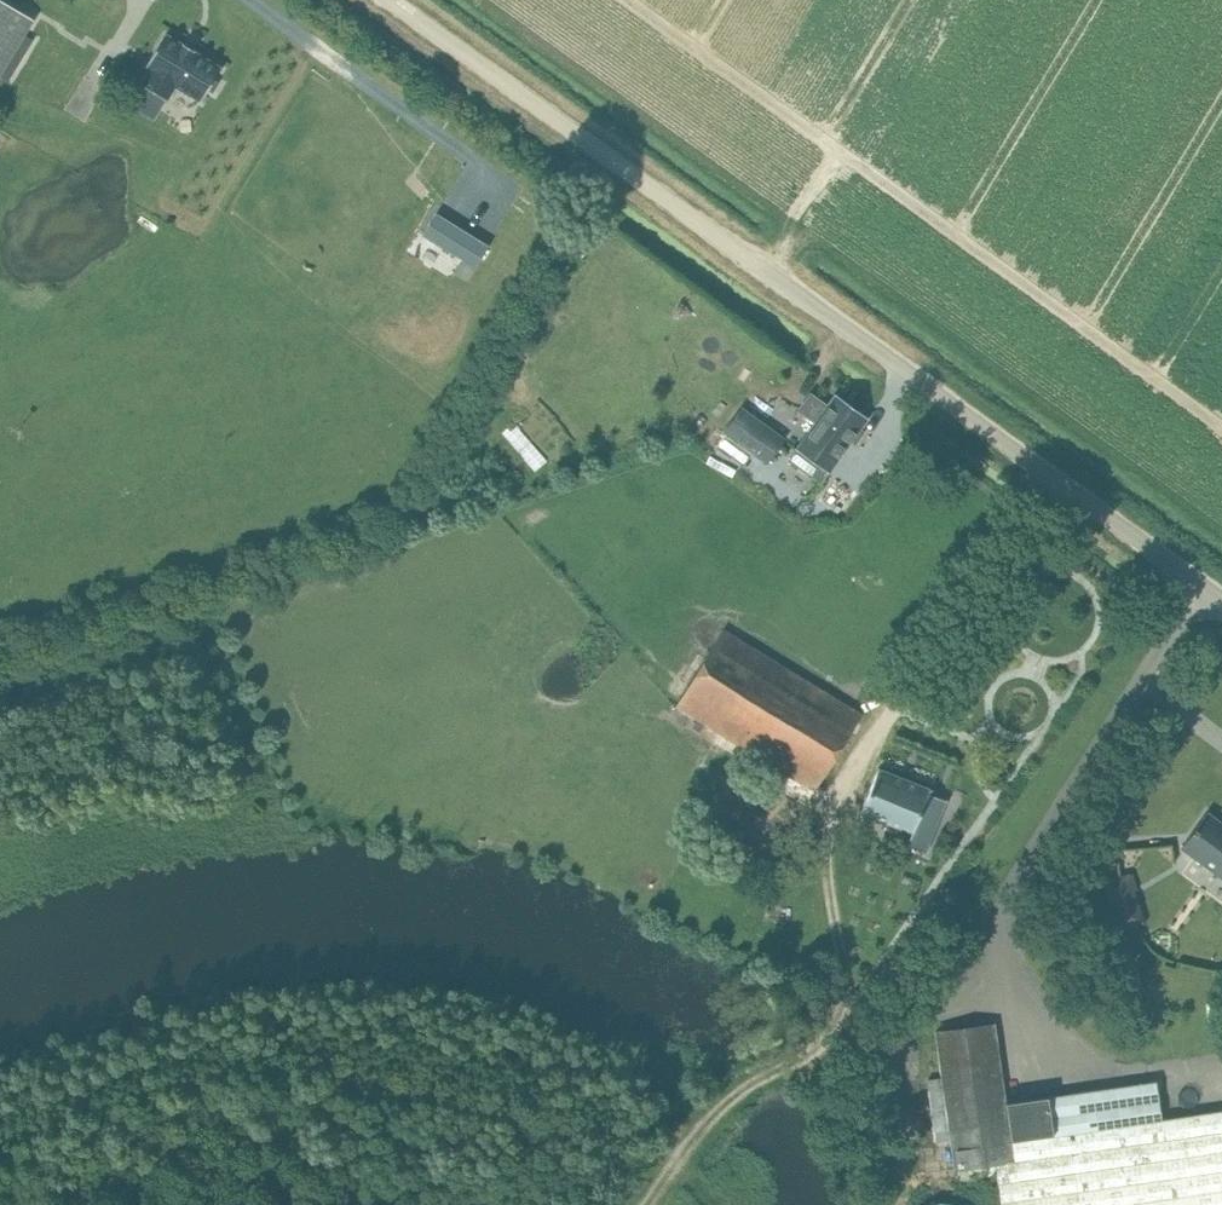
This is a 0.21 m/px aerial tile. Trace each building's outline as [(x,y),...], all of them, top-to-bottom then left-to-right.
[(35,19),(3,0),(0,0),(0,77),(35,19)] [(184,44),(166,34),(146,67),(151,70),(143,84),(167,99),(176,85),(202,101),(222,68),(195,51),(195,50),(184,43),(184,44)] [(487,245),(437,214),(424,236),(461,258),(454,271),(466,279),(474,267),(487,245)] [(860,429),(869,417),(836,394),(828,406),(811,394),(799,410),(816,422),(797,449),(797,450),(790,460),(821,482),(828,472),(829,473),(852,441),(855,444),(864,432),(860,429)] [(726,431),(767,461),(784,438),(743,408),(726,431)] [(815,791),(862,714),(724,629),(676,706),(815,791)] [(926,853),(947,800),(930,794),(932,790),(879,769),(862,813),(913,833),(908,846),(926,853)] [(1206,813),(1180,848),(1221,879),(1221,825),(1206,813)] [(1156,1081),(1005,1103),(994,1024),(970,1028),(936,1033),(942,1077),(930,1078),(938,1141),(951,1139),(955,1169),(996,1163),(1014,1161),(1011,1141),(1161,1119),(1156,1081)] [(996,1163),(1002,1204),(1221,1204),(1221,1111),(1161,1119),(1011,1141),(1014,1161),(996,1163)]
